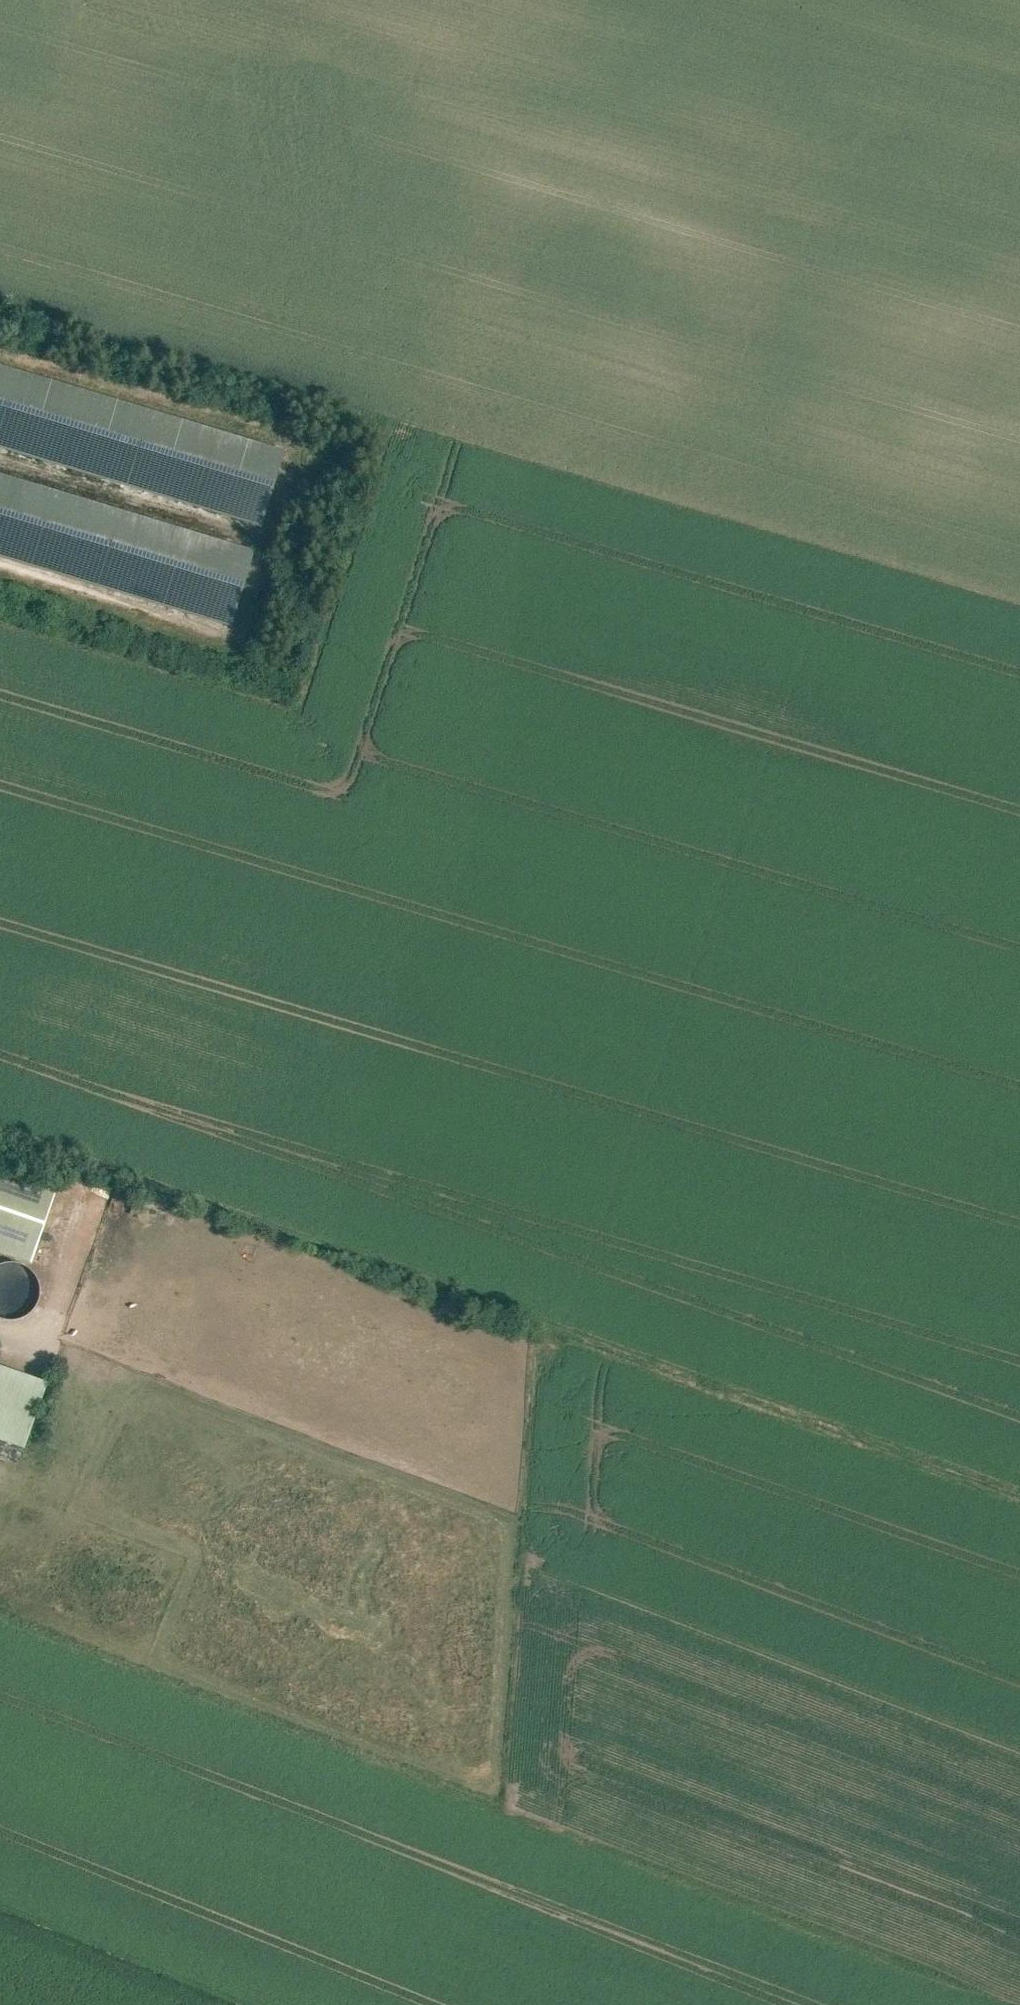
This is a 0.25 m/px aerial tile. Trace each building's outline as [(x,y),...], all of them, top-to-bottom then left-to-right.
[(0,364),(0,442),(266,522),(288,450),(0,364)] [(236,622),(259,546),(0,468),(0,552),(236,622)] [(0,1155),(0,1242),(1,1240),(39,1253),(65,1178),(0,1155)] [(42,1428),(60,1377),(0,1356),(0,1413),(42,1428)]
